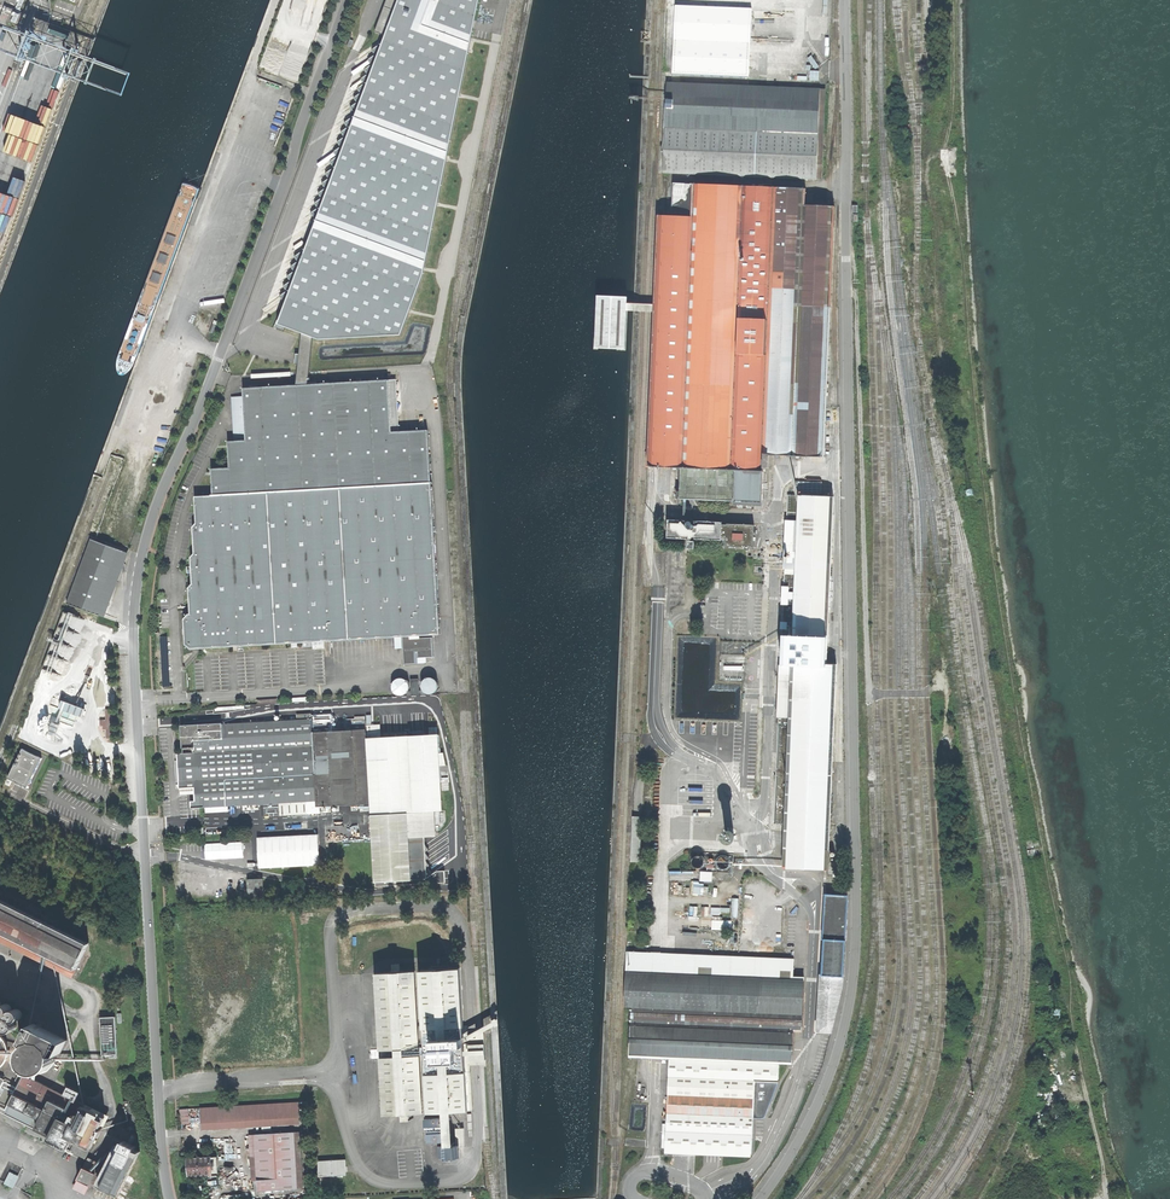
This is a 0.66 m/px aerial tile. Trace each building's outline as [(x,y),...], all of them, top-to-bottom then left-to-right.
[(16,8),(17,8),(11,21),(15,23),(21,10),(20,9),(24,0),(19,0),(16,8)] [(315,342),(397,337),(418,277),(475,0),(393,0),(272,327),(315,342)] [(815,69),(818,67),(811,56),(807,59),(815,69)] [(810,80),(820,80),(820,71),(810,71),(810,80)] [(663,174),(814,180),(819,89),(666,82),(663,174)] [(679,499),(761,502),(763,475),(763,468),(768,469),(768,455),(824,458),(834,207),(829,207),(805,206),(806,189),(775,188),(775,184),(766,184),(766,187),(673,183),(672,216),(661,216),(657,216),(647,467),(654,467),(680,468),(680,484),(677,484),(677,492),(676,498),(679,499)] [(595,348),(625,350),(627,297),(597,296),(595,348)] [(435,636),(439,635),(427,431),(397,432),(396,426),(391,426),(388,380),(242,389),(243,397),(245,441),(233,442),(227,442),(229,468),(211,469),(212,496),(194,497),(196,524),(192,528),(194,554),(190,558),(191,585),(188,588),(189,615),(188,615),(183,620),(184,632),(184,645),(190,650),(402,637),(403,665),(416,664),(415,658),(432,658),(431,638),(410,639),(410,637),(435,636)] [(231,397),(233,442),(245,441),(243,397),(231,397)] [(776,793),(831,795),(836,664),(832,664),(826,664),(834,497),(827,497),(788,495),(787,520),(785,520),(783,569),(785,569),(776,793)] [(721,547),(753,548),(754,525),(726,524),(726,525),(722,525),(722,522),(694,521),(694,526),(693,525),(692,525),(692,524),(691,523),(690,522),(689,521),(687,522),(686,523),(686,525),(686,521),(667,520),(666,538),(687,539),(687,549),(695,549),(695,541),(691,541),(691,539),(721,540),(721,547)] [(66,605),(98,617),(122,552),(90,540),(66,605)] [(127,554),(122,552),(98,617),(103,619),(115,587),(127,554)] [(685,575),(686,558),(673,557),(671,580),(682,581),(682,575),(685,575)] [(427,694),(429,694),(431,694),(434,693),(436,691),(437,689),(437,686),(437,684),(436,681),(434,680),(432,679),(430,678),(428,678),(426,679),(423,681),(422,683),(421,685),(421,688),(422,690),(423,692),(425,693),(427,694)] [(397,695),(400,696),(402,696),(404,695),(407,692),(408,690),(408,687),(408,684),(407,682),(405,680),(402,679),(399,679),(396,680),(394,681),(392,684),(391,686),(391,689),(393,692),(394,694),(397,695)] [(409,681),(410,696),(418,695),(418,680),(409,681)] [(84,711),(86,705),(78,702),(76,706),(62,701),(59,709),(82,717),(82,715),(84,716),(85,714),(85,712),(84,711)] [(106,738),(112,738),(111,724),(111,710),(105,710),(105,720),(100,720),(100,726),(106,726),(106,738)] [(316,813),(316,806),(312,732),(311,712),(296,713),(297,719),(222,723),(221,722),(180,724),(181,748),(183,748),(183,752),(177,753),(177,759),(178,780),(179,787),(194,786),(195,799),(190,800),(191,807),(263,803),(264,816),(316,813)] [(365,734),(364,719),(343,721),(343,730),(312,732),(316,806),(369,803),(365,737),(368,737),(368,733),(365,734)] [(370,815),(442,810),(440,766),(445,766),(443,753),(439,753),(438,735),(437,735),(436,727),(429,727),(429,735),(424,736),(412,736),(402,737),(397,737),(395,737),(390,737),(389,737),(384,737),(380,738),(379,725),(367,725),(368,733),(368,737),(368,738),(366,738),(370,803),(370,815)] [(948,749),(955,744),(949,736),(948,737),(947,735),(942,738),(943,740),(942,741),(948,749)] [(23,748),(8,778),(28,787),(42,757),(23,748)] [(782,868),(828,870),(831,795),(776,793),(774,823),(784,824),(782,868)] [(375,886),(445,883),(444,871),(436,871),(426,879),(425,877),(429,874),(425,868),(429,866),(425,860),(428,858),(425,852),(428,850),(424,845),(424,837),(435,836),(434,812),(371,815),(375,886)] [(729,838),(731,838),(733,837),(734,836),(734,833),(733,831),(731,829),(729,829),(727,831),(726,832),(725,835),(727,837),(729,838)] [(259,868),(319,864),(318,834),(257,838),(259,868)] [(204,843),(204,859),(245,857),(244,841),(204,843)] [(734,873),(735,854),(688,852),(688,871),(701,872),(701,882),(713,882),(713,872),(734,873)] [(262,878),(247,879),(248,897),(263,896),(262,878)] [(692,893),(702,895),(704,884),(694,882),(692,893)] [(73,974),(76,967),(82,970),(94,947),(89,942),(74,935),(77,929),(57,919),(56,922),(43,913),(44,911),(31,903),(4,889),(3,891),(0,889),(0,933),(39,953),(40,950),(53,957),(52,959),(69,972),(73,974)] [(847,895),(825,894),(823,939),(825,939),(845,941),(847,895)] [(731,898),(732,917),(740,916),(739,898),(731,898)] [(711,920),(712,930),(733,929),(733,919),(711,920)] [(73,974),(69,972),(52,959),(53,957),(40,950),(39,953),(0,933),(0,941),(72,977),(74,974),(73,974)] [(843,976),(845,941),(825,939),(823,975),(843,976)] [(793,979),(793,959),(627,952),(624,1006),(631,1006),(629,1057),(636,1057),(669,1058),(665,1149),(753,1153),(754,1113),(759,1113),(763,1114),(766,1112),(766,1111),(767,1107),(768,1106),(770,1105),(771,1103),(779,1082),(779,1063),(792,1064),(794,1030),(802,1030),(804,979),(793,979)] [(391,964),(391,972),(400,971),(399,964),(391,964)] [(428,1112),(472,1110),(470,1060),(469,1044),(468,1026),(463,1026),(459,968),(420,970),(428,1112)] [(408,1113),(423,1112),(415,970),(400,971),(391,972),(376,973),(384,1115),(399,1114),(408,1113)] [(842,986),(843,976),(823,975),(821,975),(817,1031),(831,1031),(842,986)] [(10,1007),(9,1006),(7,1005),(6,1004),(4,1005),(2,1005),(1,1007),(0,1008),(0,1013),(0,1014),(2,1015),(4,1016),(5,1016),(7,1015),(9,1014),(10,1013),(11,1011),(11,1009),(10,1007)] [(21,1017),(21,1014),(21,1012),(19,1011),(18,1010),(16,1009),(13,1010),(12,1011),(11,1013),(10,1015),(10,1017),(11,1018),(12,1019),(14,1020),(16,1021),(18,1020),(20,1019),(21,1017)] [(16,1028),(16,1025),(15,1023),(14,1021),(13,1020),(10,1020),(8,1020),(6,1022),(5,1023),(5,1025),(5,1027),(6,1029),(7,1030),(8,1031),(10,1031),(13,1031),(15,1030),(16,1028)] [(32,1070),(40,1071),(48,1069),(55,1062),(56,1053),(62,1052),(68,1039),(34,1023),(26,1039),(29,1042),(24,1047),(23,1055),(26,1064),(32,1070)] [(2,1066),(5,1062),(8,1058),(9,1053),(9,1049),(8,1045),(7,1041),(5,1038),(1,1035),(0,1034),(0,1067),(2,1066)] [(474,1044),(469,1044),(470,1060),(475,1060),(482,1059),(485,1059),(484,1043),(481,1043),(474,1044)] [(50,1140),(85,1158),(96,1137),(98,1138),(102,1130),(100,1129),(105,1117),(85,1107),(86,1105),(55,1089),(57,1084),(54,1083),(52,1088),(24,1074),(14,1095),(9,1093),(8,1096),(12,1098),(5,1112),(52,1136),(50,1140)] [(1067,1098),(1079,1095),(1078,1090),(1077,1084),(1064,1087),(1067,1098)] [(128,1127),(137,1125),(131,1100),(122,1102),(128,1127)] [(200,1124),(300,1118),(299,1102),(199,1109),(200,1124)] [(180,1124),(187,1124),(187,1109),(179,1110),(180,1124)] [(408,1121),(408,1113),(399,1114),(400,1121),(408,1121)] [(427,1125),(447,1124),(446,1116),(426,1117),(427,1125)] [(455,1128),(456,1147),(465,1147),(463,1128),(455,1128)] [(448,1138),(447,1131),(429,1132),(429,1139),(448,1138)] [(278,1190),(298,1189),(294,1132),(254,1135),(257,1181),(277,1180),(278,1190)] [(115,1198),(116,1198),(140,1151),(140,1148),(140,1147),(136,1145),(136,1146),(115,1135),(90,1186),(115,1198)] [(438,1158),(455,1157),(454,1145),(437,1146),(438,1158)] [(84,1195),(99,1164),(87,1158),(72,1189),(84,1195)] [(211,1174),(217,1173),(216,1158),(210,1158),(188,1159),(188,1169),(189,1176),(211,1175),(211,1174)] [(352,1175),(351,1159),(323,1160),(324,1176),(352,1175)] [(0,1178),(4,1180),(13,1163),(9,1161),(0,1178)] [(14,1187),(19,1177),(12,1173),(10,1178),(8,1177),(5,1183),(14,1187)] [(258,1192),(278,1190),(277,1180),(257,1181),(258,1192)]
